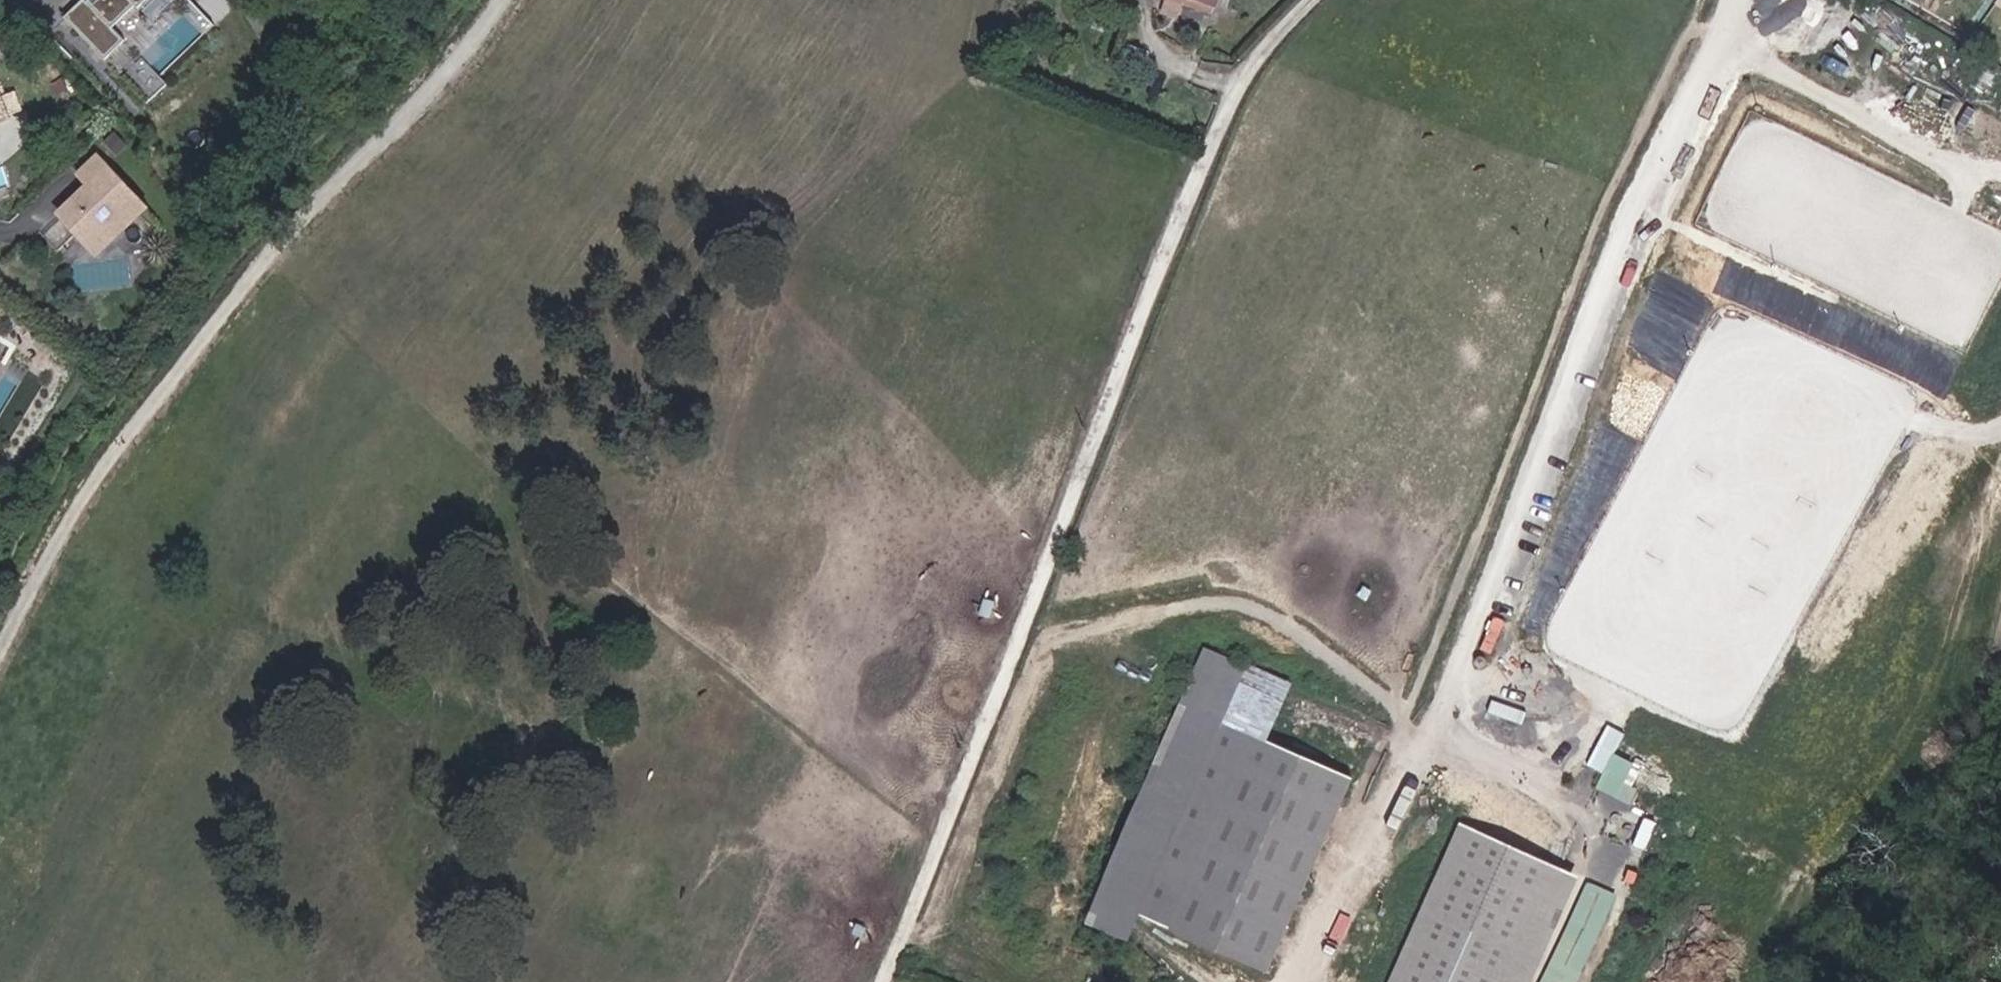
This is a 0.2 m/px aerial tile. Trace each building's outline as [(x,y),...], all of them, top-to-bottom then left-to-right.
[(132,11),(136,15),(151,0),(90,0),(91,1),(84,8),(80,4),(60,24),(102,66),(122,47),(109,34),(132,11)] [(1218,0),(1171,0),(1213,15),(1218,0)] [(9,119),(0,95),(0,122),(9,119)] [(86,186),(106,167),(96,156),(76,175),(86,186)] [(88,246),(137,199),(106,167),(86,186),(91,191),(82,200),(77,195),(57,214),(88,246)] [(82,200),(91,191),(86,186),(77,195),(82,200)] [(97,255),(146,208),(137,199),(88,246),(97,255)] [(78,266),(82,290),(130,283),(126,259),(78,266)] [(1222,721),(1246,666),(1203,647),(1085,920),(1127,939),(1137,916),(1222,721)] [(1268,974),(1354,779),(1222,721),(1137,916),(1268,974)] [(1561,870),(1460,826),(1391,981),(1511,981),(1561,870)]
